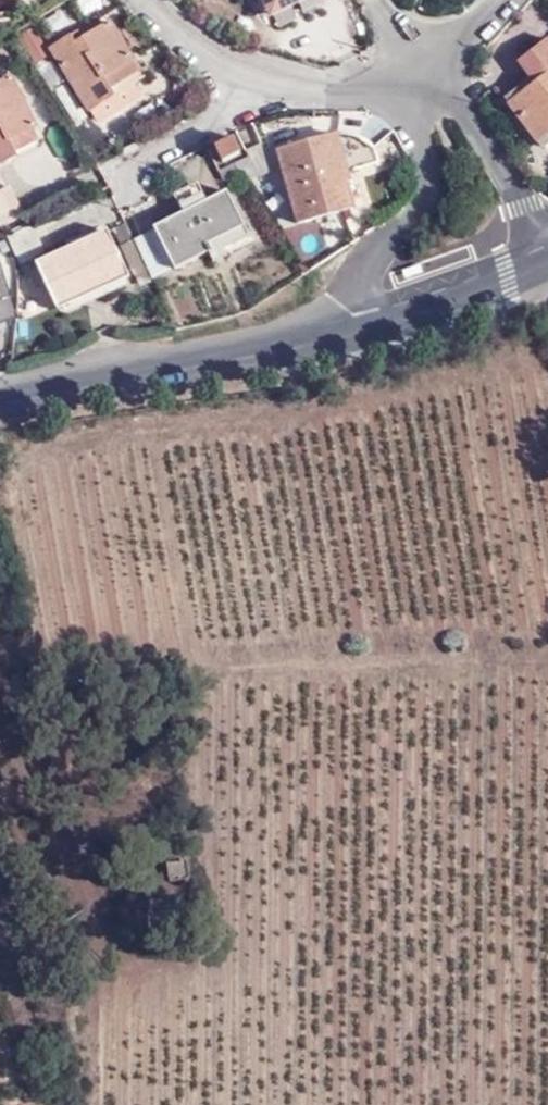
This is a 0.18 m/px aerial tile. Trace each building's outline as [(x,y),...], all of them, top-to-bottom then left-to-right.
[(276,15),(306,0),(268,0),(276,15)] [(106,82),(137,64),(114,25),(85,41),(80,34),(52,51),(89,115),(116,100),(113,93),(106,82)] [(535,146),(540,142),(547,145),(547,44),(546,42),(515,66),(533,88),(506,108),(535,146)] [(144,77),(137,64),(106,82),(113,93),(144,77)] [(14,160),(17,159),(10,144),(36,130),(34,128),(10,79),(0,84),(0,168),(14,160)] [(17,159),(14,160),(16,164),(35,155),(45,144),(38,126),(34,128),(36,130),(10,144),(17,159)] [(377,167),(371,147),(356,139),(338,137),(280,149),(298,225),(349,214),(341,174),(377,167)] [(230,142),(212,149),(221,164),(237,157),(230,142)] [(182,213),(208,200),(198,182),(173,194),(182,213)] [(0,189),(0,227),(3,233),(29,221),(11,183),(0,189)] [(153,227),(175,269),(210,251),(214,261),(227,254),(223,246),(248,234),(226,190),(208,200),(182,213),(153,227)] [(127,281),(103,227),(62,249),(64,254),(40,267),(61,314),(127,281)] [(153,280),(175,269),(153,227),(132,238),(153,280)] [(49,253),(36,228),(9,240),(23,268),(49,253)] [(13,325),(0,278),(0,328),(13,325)] [(170,881),(189,878),(186,862),(168,865),(170,881)]
